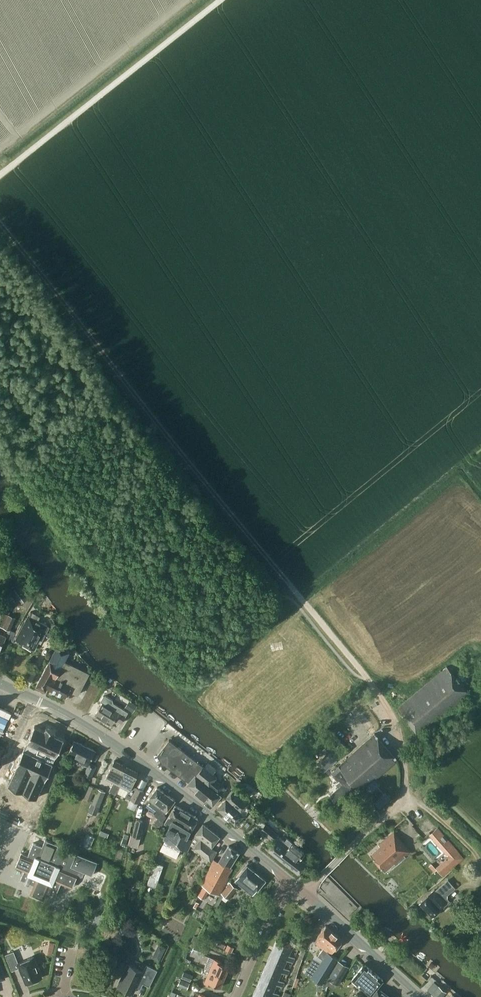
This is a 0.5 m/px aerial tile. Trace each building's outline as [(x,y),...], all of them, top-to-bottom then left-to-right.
[(0,558),(0,585),(13,575),(0,558)] [(13,562),(9,566),(15,572),(19,568),(13,562)] [(10,590),(20,603),(34,593),(24,580),(10,590)] [(9,615),(5,613),(0,624),(0,625),(10,630),(15,617),(9,615)] [(42,640),(49,627),(28,615),(15,639),(26,645),(25,646),(31,650),(32,648),(34,649),(40,639),(42,640)] [(78,694),(89,673),(65,660),(69,652),(66,650),(68,648),(58,643),(36,686),(46,690),(47,687),(66,696),(69,690),(78,694)] [(446,666),(397,707),(420,736),(470,694),(446,666)] [(111,725),(115,718),(121,722),(128,711),(113,702),(113,699),(106,695),(103,696),(100,701),(102,702),(95,715),(111,725)] [(132,702),(128,708),(133,711),(137,705),(132,702)] [(17,767),(8,785),(36,798),(45,780),(64,739),(54,734),(56,731),(46,726),(44,730),(34,725),(15,766),(17,767)] [(347,748),(331,728),(319,738),(336,758),(347,748)] [(397,759),(374,733),(347,757),(347,758),(331,772),(339,780),(337,782),(336,781),(332,785),(336,789),(330,794),(339,804),(357,788),(360,792),(397,759)] [(203,766),(169,739),(157,754),(162,762),(181,777),(189,781),(187,784),(213,804),(221,795),(218,792),(223,786),(214,779),(216,776),(213,774),(216,770),(216,767),(210,762),(207,763),(204,766),(203,765),(203,766)] [(90,778),(96,766),(89,763),(95,750),(74,740),(67,755),(88,765),(83,775),(90,778)] [(116,794),(117,791),(120,784),(118,783),(121,777),(119,776),(125,765),(114,760),(105,777),(114,781),(108,793),(113,796),(115,793),(116,794)] [(120,784),(117,791),(138,802),(144,790),(132,784),(138,772),(125,765),(119,776),(121,777),(118,783),(120,784)] [(84,798),(90,800),(95,788),(89,785),(84,798)] [(157,817),(162,821),(166,816),(164,814),(165,813),(166,812),(175,800),(157,786),(146,802),(157,810),(157,811),(159,812),(161,813),(157,817)] [(88,811),(96,815),(105,791),(97,788),(88,811)] [(240,811),(247,804),(235,793),(236,792),(233,790),(217,808),(235,824),(244,815),(240,811)] [(191,830),(198,818),(175,805),(164,823),(169,826),(163,839),(164,840),(160,849),(176,857),(181,847),(187,851),(193,839),(187,836),(190,829),(191,830)] [(132,835),(140,837),(145,821),(136,818),(132,835)] [(211,846),(219,836),(203,823),(196,833),(197,835),(193,845),(195,847),(194,848),(211,861),(217,851),(211,846)] [(298,873),(306,863),(299,858),(304,852),(292,842),(287,838),(285,840),(265,824),(261,830),(274,841),(268,850),(281,860),(284,861),(285,862),(285,863),(298,873)] [(452,844),(437,827),(428,835),(443,851),(452,844)] [(396,864),(411,852),(394,831),(378,844),(379,845),(370,854),(385,870),(394,862),(396,864)] [(84,845),(91,848),(97,837),(89,833),(84,845)] [(72,887),(78,874),(81,875),(82,871),(92,875),(98,861),(76,852),(75,854),(58,847),(58,845),(45,839),(42,846),(33,842),(28,855),(21,853),(15,866),(24,870),(20,879),(34,885),(30,893),(44,899),(47,893),(56,896),(56,895),(61,883),(72,887)] [(448,858),(437,868),(443,876),(464,858),(452,844),(443,851),(448,858)] [(230,866),(239,852),(229,845),(219,861),(214,858),(202,886),(218,895),(229,876),(227,875),(232,867),(230,866)] [(155,861),(148,883),(157,886),(164,863),(155,861)] [(258,889),(265,880),(247,865),(239,874),(239,875),(235,880),(253,895),(257,889),(258,889)] [(221,893),(229,899),(237,888),(230,882),(221,893)] [(446,903),(449,901),(444,896),(451,890),(444,884),(436,891),(434,890),(430,894),(420,902),(432,916),(441,909),(440,909),(447,903),(446,903)] [(138,888),(130,887),(128,897),(136,899),(138,888)] [(323,959),(311,977),(316,980),(322,984),(330,971),(338,958),(331,953),(333,951),(340,942),(342,939),(326,925),(319,934),(318,935),(318,936),(315,942),(323,948),(318,955),(323,959)] [(49,940),(47,953),(54,954),(56,941),(49,940)] [(271,952),(293,962),(295,957),(289,955),(293,947),(276,940),(271,952)] [(194,944),(192,951),(203,955),(205,949),(194,944)] [(233,947),(227,944),(225,950),(231,953),(233,947)] [(161,945),(158,952),(162,954),(166,947),(161,945)] [(18,962),(14,951),(5,954),(11,970),(20,967),(26,983),(42,977),(33,956),(18,962)] [(292,962),(293,962),(271,952),(266,964),(282,972),(287,974),(289,969),(284,967),(287,959),(292,962)] [(214,958),(209,970),(224,976),(229,966),(221,963),(221,961),(214,958)] [(337,985),(348,967),(338,960),(327,978),(328,979),(326,984),(333,988),(336,984),(337,985)] [(302,962),(299,971),(308,974),(311,965),(302,962)] [(137,984),(139,983),(140,981),(149,986),(157,969),(146,964),(143,971),(129,964),(118,986),(133,992),(137,984)] [(266,964),(260,977),(282,986),(284,981),(279,979),(282,972),(266,964)] [(377,987),(383,980),(364,964),(351,979),(367,992),(363,996),(390,996),(377,987)] [(220,986),(224,976),(209,970),(204,982),(211,985),(212,983),(220,986)] [(183,972),(181,977),(190,981),(192,975),(183,972)] [(255,989),(274,996),(278,996),(279,994),(274,991),(277,984),(282,986),(260,977),(255,989)] [(180,978),(178,985),(185,988),(188,982),(180,978)] [(435,996),(442,996),(447,991),(434,981),(427,989),(432,993),(431,994),(435,996)] [(255,989),(252,996),(271,996),(273,996),(274,996),(255,989)]
